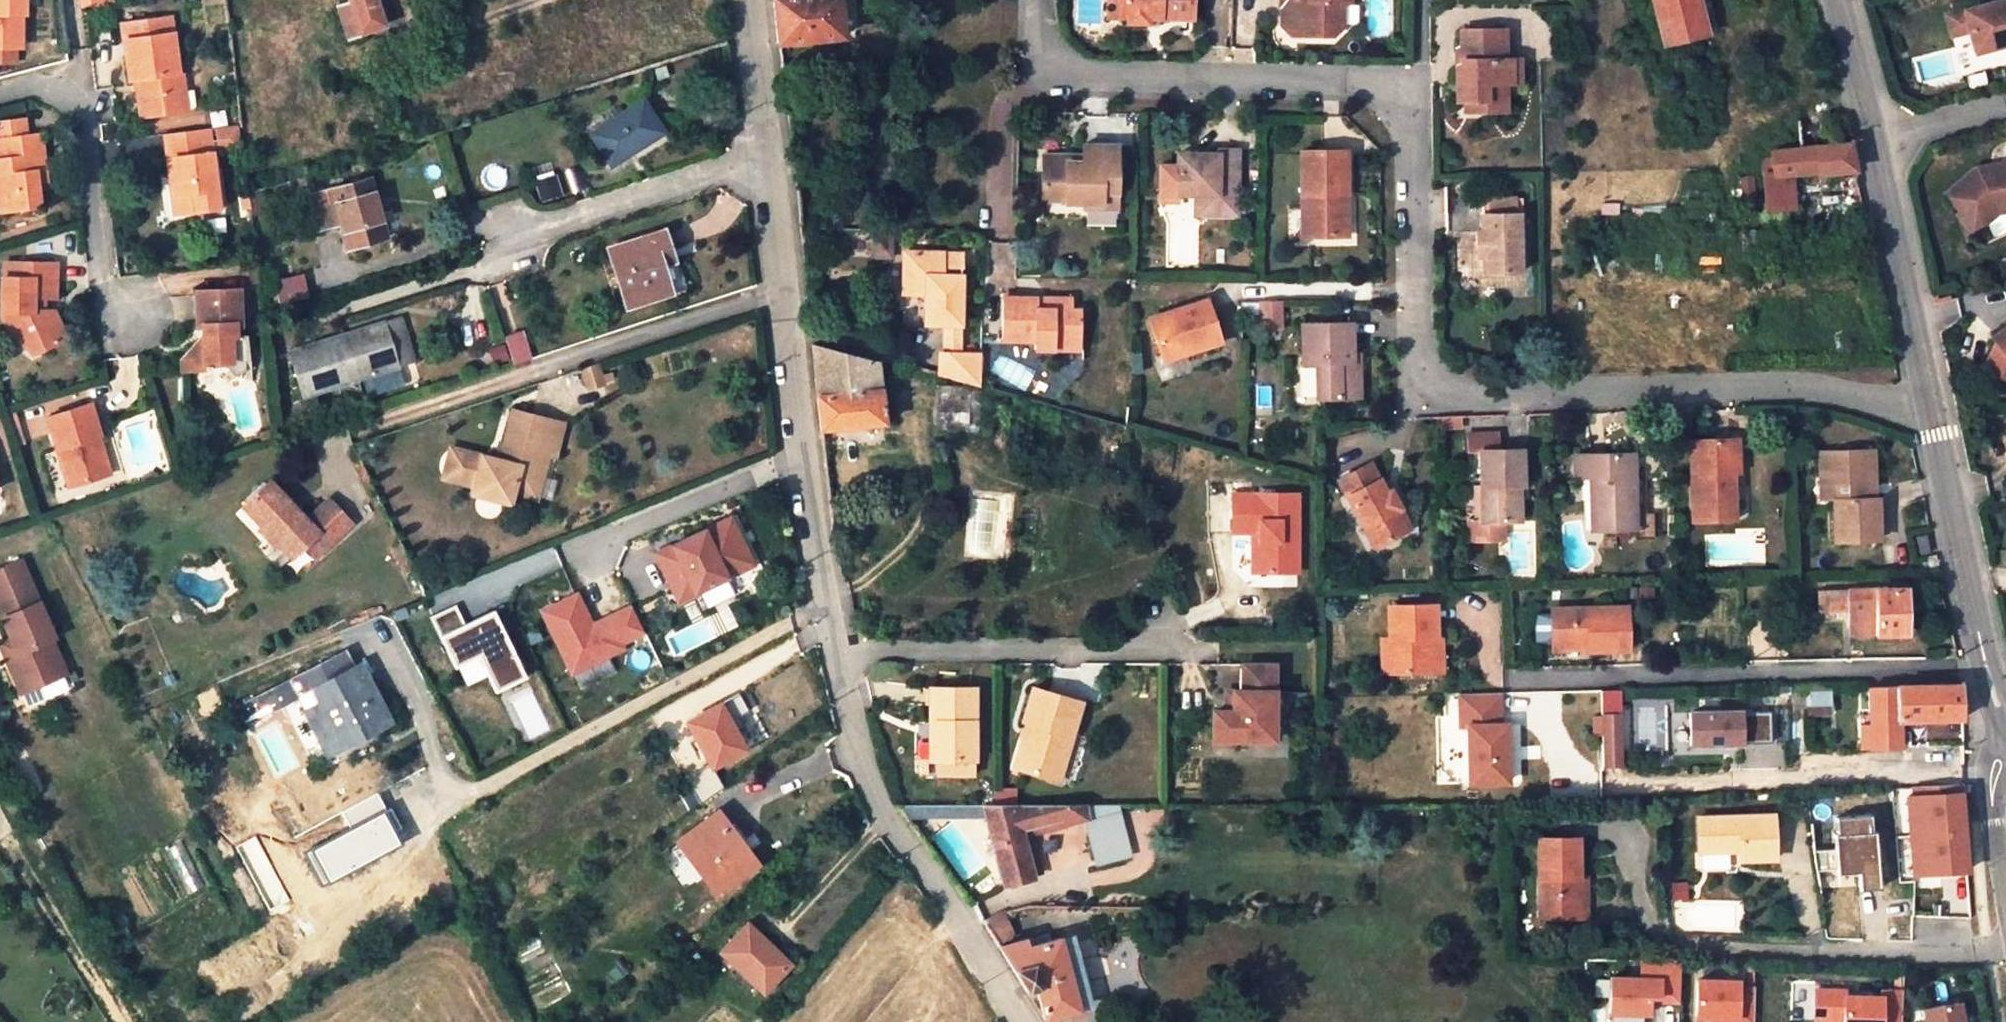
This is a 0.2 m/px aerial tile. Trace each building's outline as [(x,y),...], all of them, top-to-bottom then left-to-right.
[(10,46),(18,46),(16,14),(21,14),(20,0),(0,0),(0,47),(10,46)] [(78,8),(113,3),(113,0),(77,0),(78,8)] [(350,1),(337,6),(348,39),(384,26),(375,0),(349,0),(350,1)] [(778,44),(843,37),(840,0),(773,0),(778,44)] [(1164,26),(1164,24),(1193,24),(1193,0),(1109,0),(1109,22),(1127,23),(1127,29),(1148,29),(1148,26),(1164,26)] [(1283,14),(1286,14),(1298,15),(1298,0),(1284,0),(1283,14)] [(1320,48),(1336,47),(1346,34),(1346,11),(1353,11),(1353,0),(1298,0),(1298,15),(1286,14),(1286,33),(1307,34),(1311,34),(1320,48)] [(1660,50),(1700,44),(1692,0),(1652,0),(1660,50)] [(1967,9),(1972,28),(1978,50),(2005,42),(2005,0),(1997,0),(1967,9)] [(1967,9),(1950,13),(1955,33),(1972,28),(1967,9)] [(171,18),(121,23),(126,80),(136,79),(140,115),(181,111),(171,18)] [(1311,34),(1307,34),(1308,48),(1320,48),(1311,34)] [(1488,108),(1488,123),(1510,123),(1509,96),(1525,95),(1524,68),(1510,68),(1509,36),(1466,37),(1466,73),(1459,73),(1459,109),(1469,109),(1488,108)] [(0,47),(0,62),(10,62),(10,46),(0,47)] [(645,102),(592,135),(611,166),(665,133),(645,102)] [(1488,108),(1469,109),(1469,123),(1488,123),(1488,108)] [(29,136),(27,119),(0,122),(0,140),(29,136)] [(1800,121),(1801,147),(1826,146),(1824,120),(1800,121)] [(241,124),(215,128),(218,151),(244,148),(241,124)] [(205,154),(202,130),(160,135),(162,159),(169,157),(175,213),(217,209),(210,153),(205,154)] [(41,209),(39,182),(49,181),(44,135),(29,136),(0,140),(3,161),(0,162),(0,214),(41,209)] [(1762,161),(1764,175),(1793,173),(1818,171),(1818,173),(1839,172),(1855,171),(1850,145),(1826,146),(1801,147),(1773,149),(1774,159),(1762,161)] [(1063,202),(1085,201),(1100,201),(1100,193),(1118,192),(1118,148),(1082,148),(1082,161),(1074,161),(1074,167),(1064,167),(1063,158),(1042,158),(1042,192),(1062,192),(1063,202)] [(1176,197),(1195,196),(1214,197),(1214,215),(1237,215),(1238,150),(1217,150),(1217,158),(1177,157),(1176,171),(1157,171),(1157,209),(1176,210),(1176,197)] [(1332,233),(1346,233),(1346,208),(1341,208),(1341,195),(1347,195),(1347,153),(1301,152),(1300,213),(1311,213),(1310,241),(1332,242),(1332,233)] [(1978,163),(1947,185),(1959,205),(1968,199),(1978,214),(1991,205),(1994,208),(2005,208),(2005,165),(2005,160),(1978,163)] [(1855,171),(1839,172),(1839,180),(1857,179),(1855,171)] [(1796,208),(1793,173),(1764,175),(1766,210),(1796,208)] [(328,187),(312,192),(323,230),(346,223),(354,250),(393,237),(374,178),(330,192),(328,187)] [(250,195),(252,214),(263,211),(260,192),(250,195)] [(1042,202),(1063,202),(1062,192),(1042,192),(1042,202)] [(1100,201),(1085,201),(1086,217),(1118,216),(1118,192),(1100,193),(1100,201)] [(1214,197),(1195,196),(1195,216),(1214,215),(1214,197)] [(1959,205),(1958,206),(1969,226),(1994,208),(1991,205),(1978,214),(1968,199),(1959,205)] [(1482,200),(1483,216),(1521,215),(1520,200),(1482,200)] [(1311,213),(1300,213),(1300,241),(1310,241),(1311,213)] [(1474,233),(1474,247),(1483,247),(1484,260),(1483,272),(1522,271),(1521,215),(1483,216),(1483,233),(1474,233)] [(673,292),(665,265),(662,255),(674,251),(667,231),(611,249),(629,306),(673,292)] [(1346,242),(1346,233),(1332,233),(1332,242),(1346,242)] [(1475,260),(1484,260),(1483,247),(1474,247),(1475,260)] [(662,255),(665,265),(677,261),(674,251),(662,255)] [(911,252),(909,295),(924,294),(925,321),(931,344),(962,343),(961,324),(942,325),(941,308),(961,308),(959,253),(911,252)] [(21,323),(31,341),(40,359),(71,343),(60,314),(51,315),(51,299),(60,299),(61,264),(27,264),(27,281),(3,282),(5,315),(21,315),(21,323)] [(300,279),(282,285),(290,308),(308,302),(300,279)] [(207,338),(200,338),(181,355),(181,368),(193,369),(194,365),(224,368),(235,378),(246,370),(249,371),(252,371),(254,370),(247,341),(235,341),(236,328),(240,328),(241,292),(199,291),(198,329),(207,329),(207,338)] [(1033,351),(1058,352),(1058,341),(1085,342),(1085,309),(1039,309),(1039,298),(1003,297),(1003,341),(1033,341),(1033,351)] [(1085,299),(1039,298),(1039,309),(1085,309),(1085,299)] [(1149,322),(1159,352),(1181,345),(1184,356),(1221,344),(1208,303),(1149,322)] [(1284,304),(1264,303),(1263,323),(1283,324),(1284,304)] [(942,325),(961,324),(961,308),(941,308),(942,325)] [(20,347),(31,341),(21,323),(21,315),(5,315),(20,347)] [(347,335),(360,380),(406,367),(405,366),(420,361),(407,320),(392,324),(392,322),(347,335)] [(1360,399),(1359,371),(1351,371),(1350,354),(1350,323),(1300,325),(1302,366),(1316,366),(1317,401),(1360,399)] [(1996,350),(1989,371),(2005,377),(2005,327),(1994,336),(2001,346),(1996,350)] [(506,336),(515,365),(534,359),(525,330),(506,336)] [(307,396),(360,380),(347,335),(294,351),(307,396)] [(1058,341),(1058,352),(1085,352),(1085,342),(1058,341)] [(821,430),(885,424),(878,361),(812,345),(814,371),(815,387),(817,405),(821,430)] [(1181,345),(1159,352),(1162,363),(1184,356),(1181,345)] [(1351,371),(1359,371),(1359,354),(1350,354),(1351,371)] [(599,365),(582,371),(588,390),(605,384),(599,365)] [(937,377),(933,392),(964,401),(968,385),(937,377)] [(66,486),(99,478),(89,443),(99,440),(90,404),(47,416),(66,486)] [(450,445),(441,478),(477,486),(475,496),(507,505),(511,491),(535,498),(548,452),(542,450),(550,420),(512,410),(499,458),(450,445)] [(562,423),(550,420),(542,450),(548,452),(554,454),(562,423)] [(1496,437),(1466,438),(1467,452),(1481,452),(1484,525),(1476,525),(1472,526),(1472,542),(1504,541),(1503,525),(1520,524),(1519,490),(1524,490),(1522,451),(1496,452),(1496,437)] [(89,443),(99,478),(108,476),(99,440),(89,443)] [(1738,444),(1690,446),(1692,527),(1734,526),(1734,493),(1740,493),(1738,444)] [(1832,472),(1832,488),(1834,537),(1877,536),(1875,490),(1868,491),(1867,446),(1819,447),(1820,473),(1832,472)] [(1646,453),(1626,454),(1627,474),(1634,474),(1636,530),(1636,540),(1655,539),(1654,512),(1648,512),(1646,453)] [(1592,531),(1636,530),(1634,474),(1627,474),(1626,454),(1588,455),(1590,478),(1592,531)] [(1576,478),(1590,478),(1588,455),(1575,456),(1576,478)] [(1404,504),(1397,491),(1389,494),(1381,478),(1373,464),(1343,481),(1378,549),(1403,534),(1391,512),(1404,504)] [(1820,488),(1832,488),(1832,472),(1820,473),(1820,488)] [(1389,494),(1397,491),(1388,475),(1381,478),(1389,494)] [(269,483),(247,503),(261,519),(255,525),(271,541),(277,536),(290,548),(299,540),(309,549),(312,552),(335,531),(347,521),(326,499),(304,519),(269,483)] [(1476,525),(1484,525),(1483,487),(1474,487),(1476,525)] [(1228,536),(1248,536),(1258,536),(1259,578),(1294,577),(1294,500),(1228,501),(1228,536)] [(1416,527),(1404,504),(1391,512),(1403,534),(1416,527)] [(680,601),(724,579),(753,566),(731,519),(657,554),(680,601)] [(1250,578),(1259,578),(1258,536),(1248,536),(1250,578)] [(1928,539),(1916,541),(1919,555),(1931,553),(1928,539)] [(1926,574),(1938,572),(1936,560),(1935,558),(1923,561),(1926,574)] [(37,682),(66,669),(50,636),(54,634),(21,562),(0,572),(0,616),(10,638),(16,652),(1,658),(11,679),(32,670),(37,682)] [(1850,591),(1851,611),(1851,636),(1906,636),(1906,590),(1850,591)] [(1821,612),(1851,611),(1850,591),(1821,592),(1821,612)] [(580,600),(545,617),(575,678),(626,654),(623,649),(647,637),(632,605),(599,622),(604,633),(598,636),(580,600)] [(1388,674),(1435,673),(1436,639),(1437,639),(1438,607),(1392,607),(1391,638),(1388,638),(1388,674)] [(458,609),(433,621),(457,670),(481,659),(495,690),(526,675),(496,614),(472,625),(474,629),(469,632),(458,609)] [(1630,610),(1557,613),(1557,648),(1590,648),(1591,653),(1631,652),(1630,610)] [(1536,618),(1536,640),(1549,641),(1549,618),(1536,618)] [(1,658),(16,652),(10,638),(0,643),(0,655),(1,658)] [(1444,639),(1437,639),(1436,639),(1435,673),(1445,673),(1444,639)] [(306,711),(322,745),(341,736),(346,745),(365,736),(363,731),(388,719),(363,667),(355,670),(347,653),(307,672),(316,689),(322,704),(306,711)] [(1231,715),(1221,715),(1212,715),(1212,743),(1272,742),(1271,693),(1270,667),(1238,668),(1238,694),(1230,694),(1231,715)] [(32,670),(11,679),(16,691),(37,682),(32,670)] [(242,703),(250,720),(316,689),(307,672),(242,703)] [(1016,767),(1047,776),(1056,749),(1060,750),(1066,732),(1072,734),(1084,699),(1038,683),(1025,718),(1032,720),(1016,767)] [(1869,687),(1871,748),(1902,748),(1900,721),(1963,721),(1962,686),(1869,687)] [(933,690),(933,725),(941,726),(940,765),(976,764),(977,689),(933,690)] [(1829,689),(1810,690),(1810,705),(1829,705),(1829,689)] [(1498,693),(1461,693),(1459,727),(1466,726),(1468,783),(1506,782),(1505,725),(1499,725),(1498,693)] [(1221,694),(1221,715),(1231,715),(1230,694),(1221,694)] [(244,723),(250,720),(242,703),(236,706),(244,723)] [(743,750),(718,706),(687,724),(713,768),(743,750)] [(1771,712),(1690,713),(1691,745),(1771,744),(1771,712)] [(1621,765),(1621,715),(1601,715),(1601,765),(1621,765)] [(941,726),(933,725),(932,765),(940,765),(941,726)] [(1056,749),(1047,776),(1057,779),(1072,734),(1066,732),(1060,750),(1056,749)] [(341,736),(322,745),(326,754),(346,745),(341,736)] [(928,762),(920,762),(920,781),(928,781),(928,762)] [(976,764),(940,765),(941,780),(976,780),(976,764)] [(401,845),(384,814),(388,812),(378,794),(342,814),(352,831),(314,851),(332,883),(401,845)] [(1906,796),(1913,874),(1967,872),(1961,818),(1959,795),(1906,796)] [(906,819),(990,818),(988,807),(901,807),(904,816),(906,819)] [(1015,807),(988,807),(990,818),(1006,883),(1034,877),(1022,834),(1015,807)] [(1015,807),(1022,834),(1050,827),(1046,808),(1015,807)] [(1087,808),(1046,808),(1050,827),(1052,838),(1072,834),(1070,825),(1089,821),(1087,808)] [(1773,814),(1698,819),(1701,854),(1736,852),(1736,862),(1776,860),(1773,814)] [(731,835),(717,815),(680,843),(718,894),(759,863),(736,831),(731,835)] [(1835,818),(1836,833),(1833,834),(1835,874),(1858,872),(1859,890),(1881,889),(1880,869),(1879,869),(1877,831),(1871,831),(1870,816),(1835,818)] [(1547,921),(1581,919),(1579,878),(1578,841),(1543,842),(1547,921)] [(1590,878),(1579,878),(1581,919),(1593,918),(1590,878)] [(994,935),(997,939),(1009,934),(1001,919),(987,923),(994,935)] [(792,969),(749,928),(721,957),(765,998),(792,969)] [(1080,1014),(1079,1006),(1063,948),(1061,943),(1031,949),(1030,943),(1002,948),(1019,975),(1029,991),(1039,989),(1047,1020),(1080,1014)] [(1075,945),(1063,948),(1079,1006),(1090,1004),(1075,945)] [(1642,980),(1612,979),(1611,1014),(1650,1015),(1650,998),(1663,998),(1663,1003),(1679,1004),(1680,961),(1642,960),(1642,980)] [(1698,977),(1697,1013),(1721,1013),(1721,1021),(1754,1021),(1755,982),(1739,982),(1739,978),(1698,977)] [(1818,985),(1817,1015),(1846,1016),(1846,1021),(1903,1021),(1904,987),(1883,986),(1883,991),(1847,991),(1847,986),(1818,985)] [(1927,1008),(1930,1021),(1965,1021),(1961,1001),(1927,1008)]
